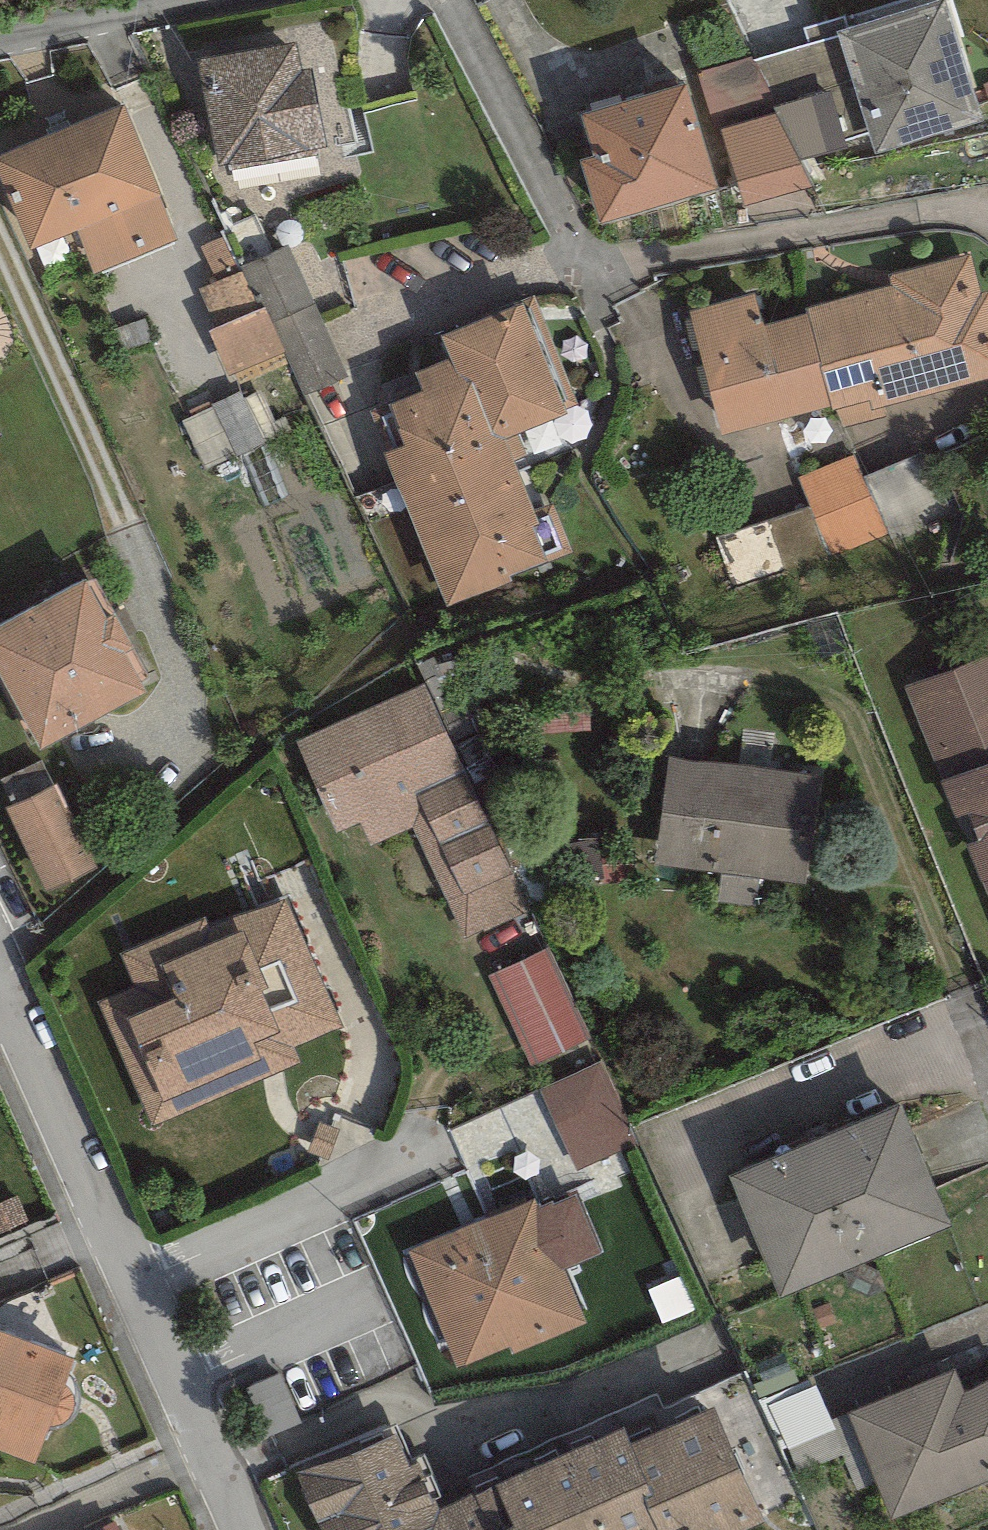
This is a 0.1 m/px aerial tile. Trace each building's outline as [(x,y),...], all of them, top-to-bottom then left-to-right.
[(838,28),(873,142),(976,110),(942,0),(929,0),(838,28)] [(580,81),(612,197),(725,166),(693,50),(580,81)] [(196,67),(208,160),(316,146),(304,52),(196,67)] [(30,232),(158,175),(118,86),(0,138),(0,165),(30,232)] [(801,180),(780,98),(724,112),(746,194),(801,180)] [(294,230),(251,246),(301,383),(343,368),(294,230)] [(729,426),(987,364),(987,304),(976,254),(703,319),(729,426)] [(233,373),(284,359),(256,259),(206,273),(233,373)] [(519,284),(451,310),(500,435),(567,409),(519,284)] [(186,407),(202,458),(263,439),(246,388),(186,407)] [(474,395),(375,437),(441,592),(540,549),(474,395)] [(9,441),(0,424),(0,446),(9,441)] [(863,447),(803,463),(826,549),(886,533),(863,447)] [(0,612),(0,675),(36,739),(149,675),(85,564),(0,612)] [(912,673),(935,754),(987,738),(987,651),(912,673)] [(296,721),(341,835),(413,807),(461,929),(527,903),(434,667),(296,721)] [(685,738),(667,868),(801,886),(819,756),(685,738)] [(950,772),(987,887),(987,760),(950,772)] [(0,801),(0,804),(39,886),(91,862),(51,777),(0,801)] [(99,959),(170,1107),(333,1029),(262,881),(99,959)] [(485,976),(534,1068),(600,1033),(551,941),(485,976)] [(541,1097),(581,1177),(632,1152),(592,1071),(541,1097)] [(736,1143),(781,1262),(944,1199),(898,1080),(736,1143)] [(400,1243),(454,1356),(593,1290),(539,1177),(400,1243)] [(41,1443),(80,1333),(0,1305),(0,1428),(41,1443)] [(885,1515),(987,1472),(987,1355),(982,1340),(837,1401),(885,1515)] [(250,1377),(270,1423),(300,1410),(280,1364),(250,1377)] [(723,1375),(652,1407),(699,1511),(770,1480),(723,1375)] [(771,1391),(787,1434),(833,1418),(818,1375),(771,1391)] [(508,1462),(542,1529),(638,1529),(677,1510),(624,1404),(508,1462)] [(381,1405),(301,1439),(336,1521),(416,1488),(381,1405)] [(387,1520),(393,1529),(520,1529),(487,1468),(387,1520)]
